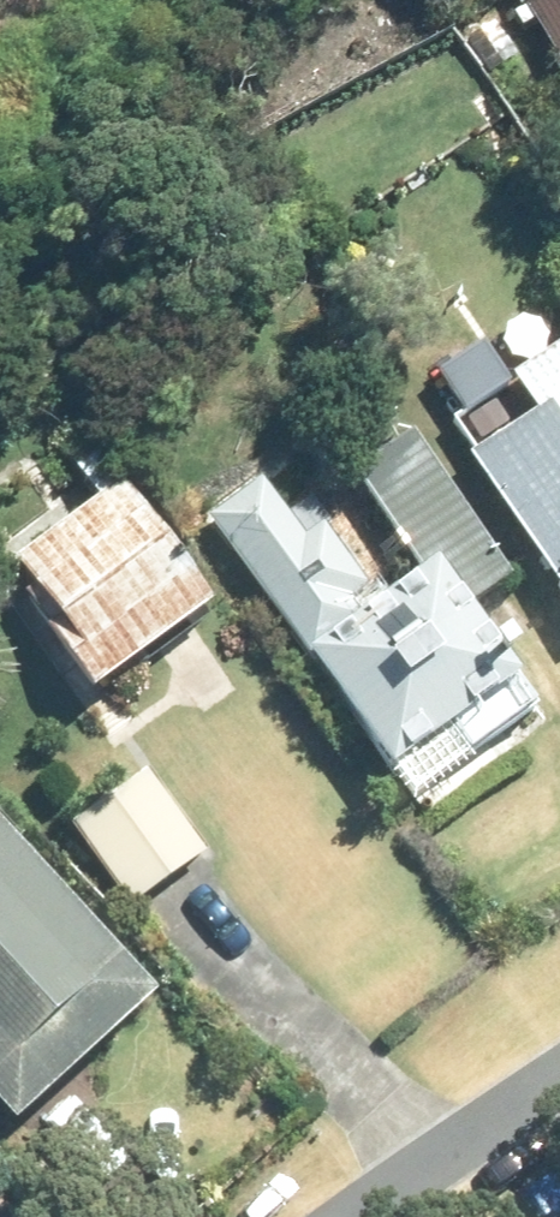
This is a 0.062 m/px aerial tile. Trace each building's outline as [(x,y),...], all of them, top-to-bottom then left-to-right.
[(517,4),(508,10),(517,25),(530,17),(554,57),(559,53),(559,0),(515,0),(517,4)] [(482,338),(435,369),(463,409),(509,378),(482,338)] [(559,339),(510,374),(533,405),(465,451),(559,592),(559,340),(559,339)] [(398,408),(339,446),(418,566),(433,556),(465,603),(510,573),(398,408)] [(86,692),(208,601),(96,445),(70,464),(94,496),(8,553),(26,580),(15,591),(86,692)] [(433,556),(418,566),(354,611),(344,599),(363,583),(319,518),(300,534),(258,476),(204,514),(384,766),(515,673),(465,603),(433,556)] [(69,823),(125,902),(201,848),(145,769),(69,823)] [(5,1126),(148,997),(0,832),(0,1120),(5,1126)]
